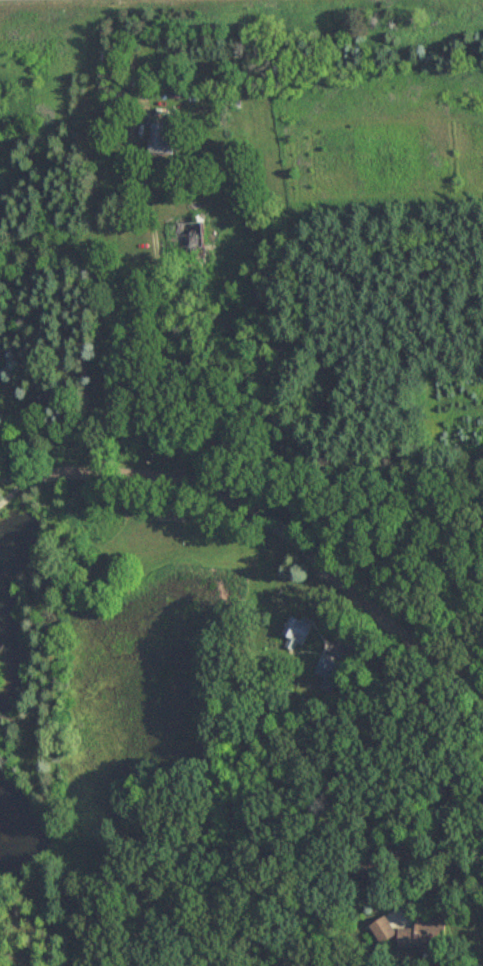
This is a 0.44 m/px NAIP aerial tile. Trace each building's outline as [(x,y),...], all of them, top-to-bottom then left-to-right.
[(151,122),(149,152),(167,153),(169,123),(151,122)] [(201,222),(179,222),(179,257),(201,257),(201,222)] [(311,622),(292,614),(282,635),(302,644),(311,622)] [(326,677),(333,665),(321,659),(315,671),(326,677)] [(382,916),(366,927),(379,945),(395,934),(382,916)] [(413,919),(413,948),(431,948),(431,919),(413,919)] [(396,928),(396,947),(412,947),(412,929),(396,928)]
